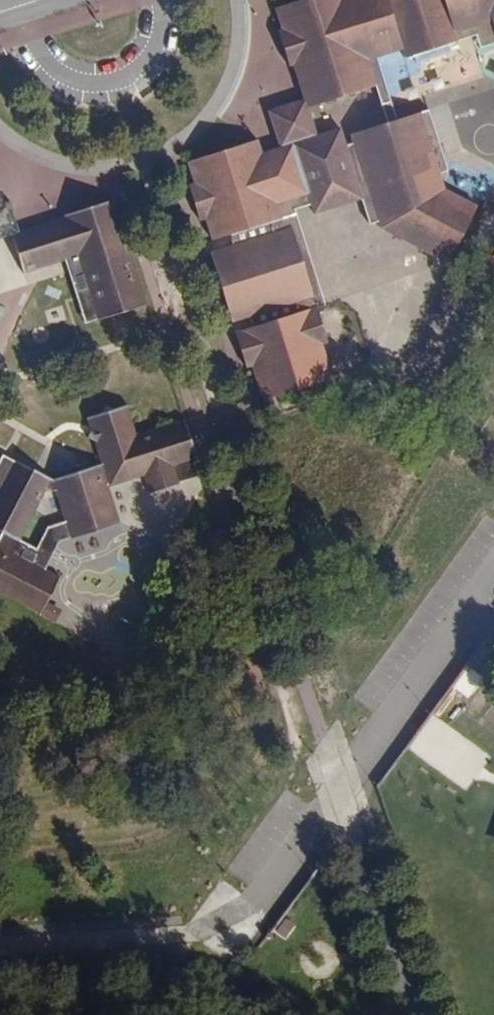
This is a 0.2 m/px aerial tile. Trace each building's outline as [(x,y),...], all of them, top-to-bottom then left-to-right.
[(493,24),(493,0),(294,0),(275,6),(282,29),(294,26),(296,34),(304,31),(309,48),(301,50),(304,59),(293,63),(304,98),(307,107),(337,98),(340,92),(346,95),(376,85),(367,59),(377,56),(402,48),(406,57),(413,54),(417,62),(452,52),(450,43),(458,41),(454,31),(492,19),(493,24)] [(458,41),(473,36),(476,35),(480,47),(493,42),(493,24),(492,19),(454,31),(458,41)] [(290,64),(293,63),(304,59),(301,50),(309,48),(304,31),(296,34),(294,26),(282,29),(279,31),(290,64)] [(397,120),(377,56),(367,59),(376,85),(389,123),(385,124),(388,131),(422,121),(438,170),(443,172),(449,170),(429,110),(397,120)] [(268,108),(279,145),(316,134),(307,107),(304,98),(268,108)] [(229,234),(271,220),(283,217),(277,200),(307,191),(310,202),(313,211),(360,196),(358,189),(368,186),(378,220),(380,227),(448,262),(476,205),(444,189),(438,170),(422,121),(388,131),(385,124),(351,134),(353,143),(345,145),(340,128),(317,135),(316,134),(279,145),(261,150),(257,139),(187,161),(194,182),(188,183),(193,197),(198,201),(196,208),(200,219),(205,216),(212,239),(229,234)] [(369,223),(378,220),(368,186),(358,189),(360,196),(369,223)] [(317,306),(326,303),(295,207),(310,202),(307,191),(277,200),(283,217),(271,220),(275,231),(290,226),(312,295),(253,313),(257,325),(317,306)] [(23,270),(60,258),(79,252),(99,318),(99,320),(146,305),(112,198),(67,212),(69,217),(20,232),(12,235),(23,270)] [(12,235),(20,232),(9,199),(0,202),(0,239),(12,235)] [(232,245),(275,231),(271,220),(229,234),(232,245)] [(275,231),(232,245),(231,245),(210,252),(232,320),(253,313),(312,295),(290,226),(275,231)] [(79,252),(60,258),(81,324),(99,318),(79,252)] [(333,378),(322,342),(328,340),(317,306),(257,325),(235,332),(245,365),(252,363),(264,400),(333,378)] [(89,415),(93,427),(88,438),(98,442),(104,461),(87,467),(84,461),(64,468),(67,474),(53,478),(67,524),(72,540),(72,542),(119,527),(107,488),(146,476),(152,496),(179,488),(173,467),(196,459),(184,421),(136,436),(125,404),(112,409),(104,404),(101,412),(89,415)] [(20,462),(7,455),(0,468),(0,498),(20,462)] [(203,480),(196,459),(173,467),(179,488),(203,480)] [(53,478),(21,460),(20,462),(0,498),(0,529),(6,532),(20,540),(53,478)] [(49,529),(37,549),(20,540),(6,532),(0,541),(0,553),(44,575),(60,544),(72,540),(67,524),(49,529)] [(0,553),(0,590),(28,605),(44,575),(0,553)] [(59,583),(44,575),(28,605),(43,612),(59,583)]
